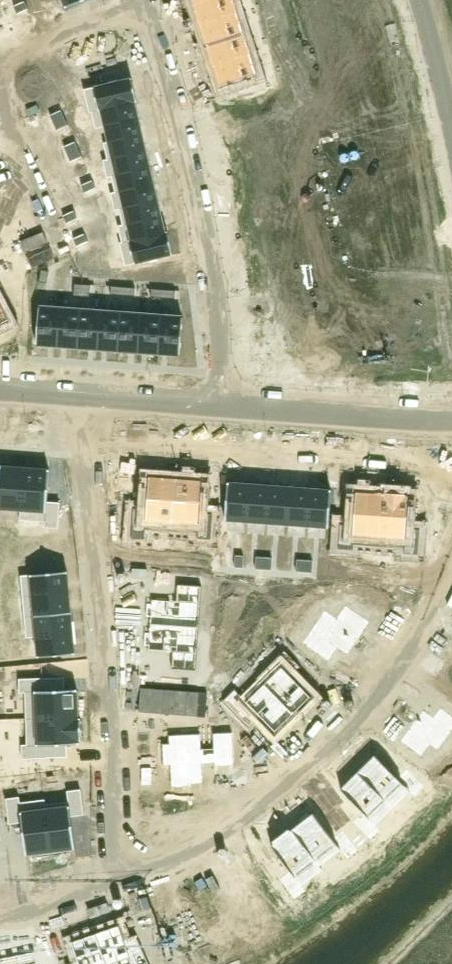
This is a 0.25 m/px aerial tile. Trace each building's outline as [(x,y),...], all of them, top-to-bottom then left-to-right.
[(195,4),(201,25),(238,13),(233,0),(208,0),(195,4)] [(272,2),(274,10),(286,6),(284,0),(278,0),(272,2)] [(25,1),(14,6),(18,14),(29,9),(25,1)] [(238,13),(201,25),(208,46),(244,34),(238,13)] [(300,30),(288,34),(290,42),(302,38),(300,30)] [(244,34),(208,46),(215,66),(251,54),(244,34)] [(302,38),(290,42),(293,49),(304,46),(302,38)] [(251,54),(215,66),(222,88),(258,76),(251,54)] [(132,78),(84,89),(90,113),(92,112),(92,111),(136,101),(136,102),(138,101),(132,78)] [(136,101),(92,111),(92,112),(96,128),(105,126),(139,118),(136,102),(136,101)] [(27,109),(30,116),(41,112),(38,104),(27,109)] [(62,110),(50,115),(54,123),(65,118),(62,110)] [(65,118),(54,123),(57,130),(68,125),(65,118)] [(139,118),(105,126),(109,141),(109,142),(143,134),(139,118)] [(109,141),(104,142),(108,159),(147,150),(143,134),(109,142),(109,141)] [(76,142),(65,147),(68,154),(79,149),(76,142)] [(79,149),(68,154),(71,161),(82,156),(79,149)] [(108,159),(103,160),(107,177),(112,176),(151,167),(147,150),(108,159)] [(151,167),(112,176),(116,191),(116,192),(155,183),(151,167)] [(89,172),(78,177),(81,183),(92,178),(89,172)] [(93,180),(82,185),(85,193),(96,188),(93,180)] [(116,191),(111,193),(115,210),(120,209),(120,208),(159,199),(155,183),(116,192),(116,191)] [(338,189),(326,191),(327,199),(339,197),(338,189)] [(339,197),(327,199),(328,207),(340,205),(339,197)] [(159,199),(120,208),(120,209),(123,224),(123,225),(162,216),(159,199)] [(75,211),(64,216),(67,223),(78,218),(75,211)] [(123,224),(119,225),(122,242),(123,242),(166,232),(166,231),(162,216),(123,225),(123,224)] [(81,225),(70,230),(73,237),(85,234),(81,225)] [(338,230),(326,232),(327,240),(339,238),(338,230)] [(122,242),(120,242),(126,266),(174,254),(168,231),(166,231),(166,232),(123,242),(122,242)] [(85,234),(73,237),(77,245),(88,240),(85,234)] [(14,235),(3,240),(6,248),(17,243),(14,235)] [(339,238),(327,240),(328,248),(340,246),(339,238)] [(17,243),(6,248),(10,255),(21,250),(17,243)] [(79,253),(71,256),(76,267),(83,263),(79,253)] [(26,263),(15,268),(19,275),(30,270),(26,263)] [(42,269),(39,281),(47,283),(50,271),(42,269)] [(28,277),(20,286),(25,292),(34,283),(28,277)] [(75,283),(74,295),(82,296),(83,284),(75,283)] [(83,284),(82,296),(90,297),(91,284),(83,284)] [(112,286),(111,294),(123,295),(124,287),(112,286)] [(124,287),(123,295),(135,296),(136,288),(124,287)] [(152,289),(151,297),(163,297),(164,289),(152,289)] [(164,289),(163,297),(175,298),(176,290),(164,289)] [(9,321),(0,303),(0,326),(9,321)] [(40,307),(37,344),(58,345),(61,308),(40,307)] [(61,308),(58,345),(78,347),(81,310),(61,308)] [(313,321),(310,364),(337,366),(340,333),(352,334),(354,309),(341,308),(340,323),(313,321)] [(81,310),(78,347),(99,348),(101,311),(81,310)] [(101,311),(99,348),(119,350),(122,313),(101,311)] [(122,313),(119,350),(139,351),(142,314),(122,313)] [(142,314),(139,351),(159,353),(162,315),(142,314)] [(162,315),(159,353),(181,354),(183,317),(162,315)] [(21,510),(22,510),(25,467),(0,465),(0,469),(0,509),(21,510)] [(21,510),(20,520),(45,521),(44,527),(59,528),(60,502),(48,501),(50,469),(25,467),(22,510),(21,510)] [(133,507),(131,538),(145,539),(146,529),(172,531),(176,478),(149,476),(146,508),(133,507)] [(176,478),(172,531),(198,532),(197,538),(212,539),(213,513),(201,512),(203,480),(176,478)] [(229,482),(226,520),(247,521),(249,484),(229,482)] [(249,484),(247,521),(267,523),(270,485),(249,484)] [(270,485),(267,523),(287,524),(290,487),(270,485)] [(290,487),(287,524),(308,526),(311,488),(290,487)] [(311,488),(308,526),(329,527),(332,490),(311,488)] [(340,523),(338,548),(352,549),(353,544),(379,545),(383,493),(356,491),(353,524),(340,523)] [(383,493),(379,545),(405,547),(404,553),(418,554),(420,529),(407,528),(410,495),(406,495),(406,493),(384,491),(384,493),(383,493)] [(63,529),(62,543),(75,544),(73,529),(63,529)] [(236,555),(235,567),(243,568),(244,556),(236,555)] [(257,556),(256,569),(264,569),(265,557),(257,556)] [(265,557),(264,569),(272,570),(273,558),(265,557)] [(297,559),(296,571),(304,572),(305,560),(297,559)] [(305,560),(304,572),(313,573),(313,560),(305,560)] [(68,571),(21,575),(23,596),(70,592),(68,571)] [(148,603),(147,617),(151,617),(150,625),(199,628),(202,586),(178,584),(177,600),(152,599),(152,603),(148,603)] [(70,592),(23,596),(25,617),(72,612),(70,592)] [(325,609),(301,643),(329,662),(338,649),(348,656),(371,621),(345,604),(337,617),(325,609)] [(72,612),(25,617),(27,637),(36,637),(36,636),(74,633),(72,612)] [(145,632),(144,646),(149,646),(148,651),(173,652),(172,668),(196,670),(199,628),(150,625),(150,632),(145,632)] [(74,633),(36,636),(36,637),(38,657),(76,653),(74,633)] [(285,650),(257,677),(264,684),(294,714),(302,706),(304,709),(313,700),(310,698),(312,696),(292,676),(301,667),(285,650)] [(45,677),(19,678),(20,693),(25,692),(26,718),(79,716),(78,689),(65,689),(45,690),(45,677)] [(235,689),(223,700),(250,727),(260,717),(276,732),(294,714),(264,684),(257,677),(256,678),(263,685),(247,701),(235,689)] [(202,692),(142,687),(140,711),(200,716),(202,692)] [(399,741),(421,757),(430,745),(438,751),(451,732),(451,715),(440,706),(433,716),(423,709),(399,741)] [(27,744),(22,744),(22,759),(48,758),(48,745),(68,744),(80,744),(80,740),(82,740),(81,717),(79,718),(79,716),(26,718),(27,744)] [(170,743),(163,743),(164,765),(171,765),(172,787),(188,786),(188,787),(193,787),(193,783),(203,783),(203,763),(215,762),(215,765),(235,764),(233,732),(213,732),(214,747),(202,748),(201,733),(169,735),(170,743)] [(375,754),(357,771),(394,808),(411,792),(415,796),(425,786),(407,768),(398,777),(375,754)] [(357,771),(339,789),(362,812),(353,821),(371,839),(381,829),(377,825),(394,808),(357,771)] [(46,804),(45,804),(51,851),(76,848),(72,816),(84,814),(81,789),(68,791),(69,801),(46,804)] [(20,796),(6,798),(9,824),(22,822),(26,854),(36,853),(36,857),(49,855),(49,851),(51,851),(45,804),(46,804),(45,799),(20,802),(20,796)] [(300,822),(292,828),(323,870),(324,869),(321,866),(342,850),(348,858),(359,850),(343,830),(333,837),(313,812),(310,814),(308,811),(298,819),(300,822)] [(273,842),(270,845),(289,871),(279,878),(295,899),(306,891),(302,886),(323,870),(292,828),(291,829),(289,827),(271,841),(273,842)] [(153,939),(164,963),(167,963),(206,946),(183,896),(158,908),(169,932),(153,939)] [(95,933),(106,963),(149,963),(136,935),(125,939),(119,924),(95,933)] [(69,963),(106,963),(95,933),(91,934),(90,930),(73,937),(74,940),(71,942),(77,961),(69,963)] [(0,958),(0,963),(39,963),(36,950),(0,958)]
